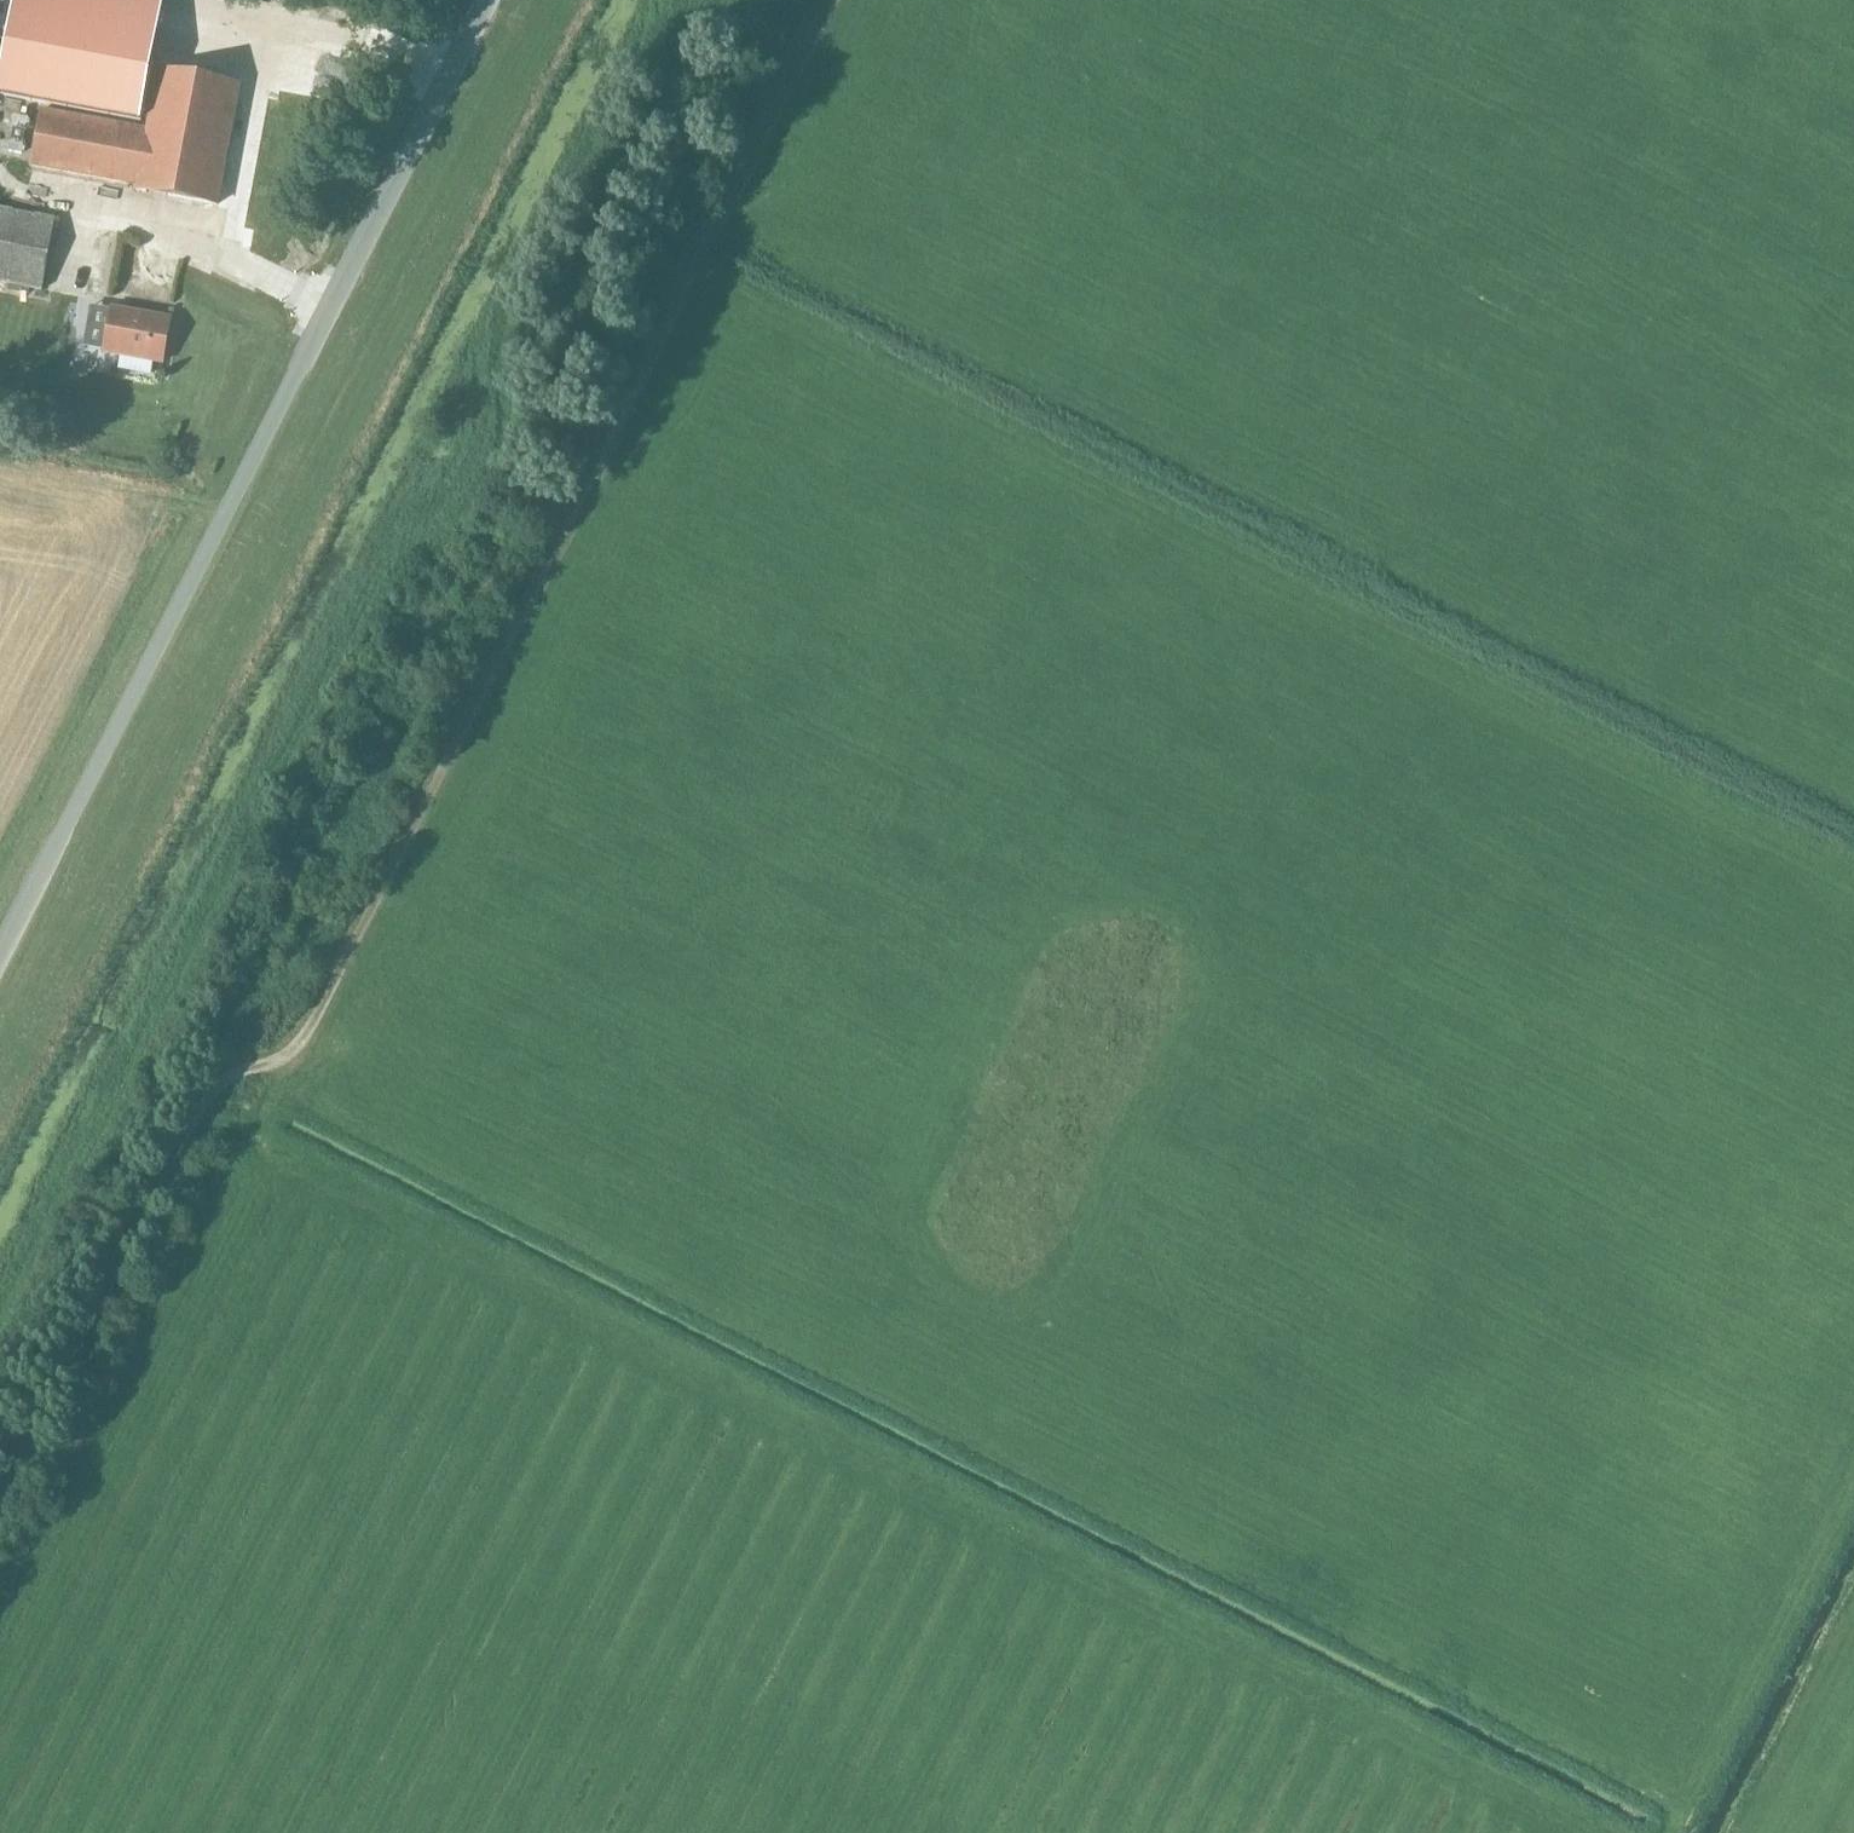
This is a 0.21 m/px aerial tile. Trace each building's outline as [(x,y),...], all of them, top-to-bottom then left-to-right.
[(0,78),(0,96),(141,122),(159,25),(24,0),(15,0),(0,78)] [(218,206),(240,87),(159,72),(148,131),(43,112),(33,166),(138,186),(137,190),(218,206)] [(29,120),(16,117),(13,119),(7,150),(10,153),(22,155),(25,153),(31,123),(29,120)] [(56,220),(0,209),(0,283),(42,291),(56,220)] [(163,364),(171,320),(113,309),(105,353),(163,364)]
